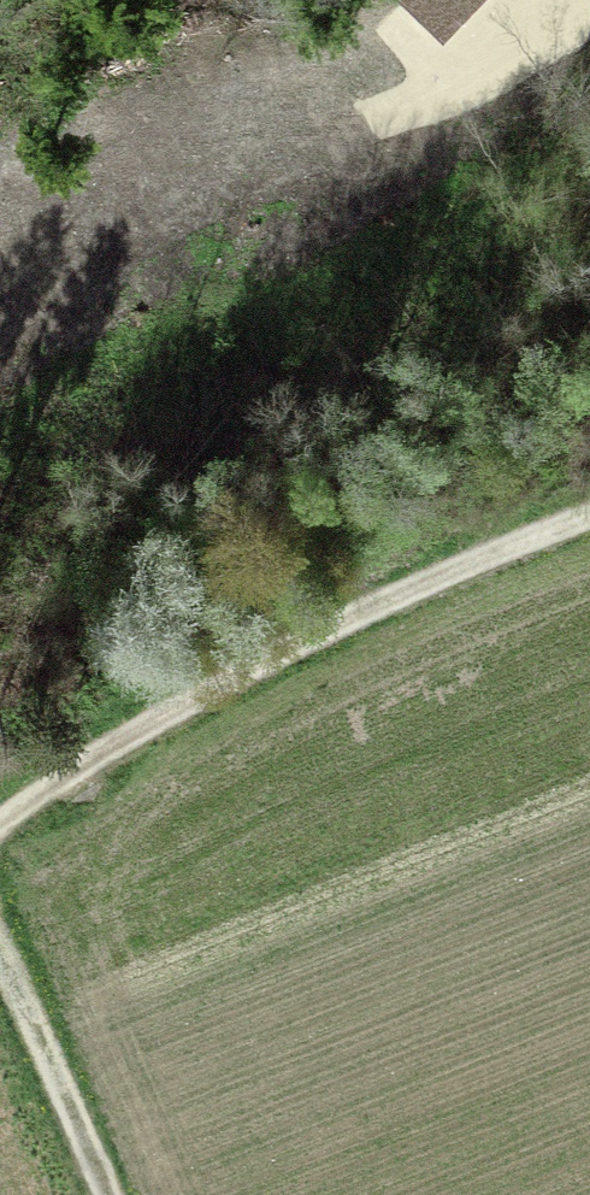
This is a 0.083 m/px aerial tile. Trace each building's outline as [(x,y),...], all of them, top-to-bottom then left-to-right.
[(483,0),(412,0),(447,35),(483,0)]
